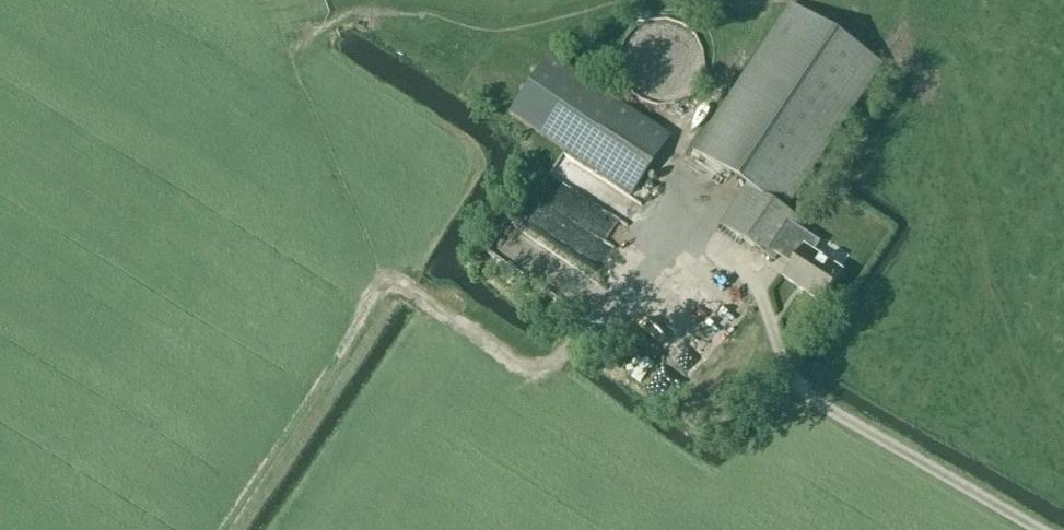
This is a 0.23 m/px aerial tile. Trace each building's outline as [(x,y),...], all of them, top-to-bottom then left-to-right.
[(820,303),(841,272),(812,253),(819,243),(796,227),(800,221),(784,211),(881,65),(790,4),(692,151),(745,186),(720,225),(774,260),(777,256),(791,265),(782,278),(820,303)] [(624,66),(629,81),(639,92),(653,99),(668,100),(683,96),(695,86),(702,72),(703,56),(698,42),(688,30),(674,23),(659,22),(644,26),(632,37),(625,50),(624,66)] [(631,195),(670,136),(548,55),(509,114),(631,195)] [(579,239),(585,227),(561,214),(554,226),(579,239)]
